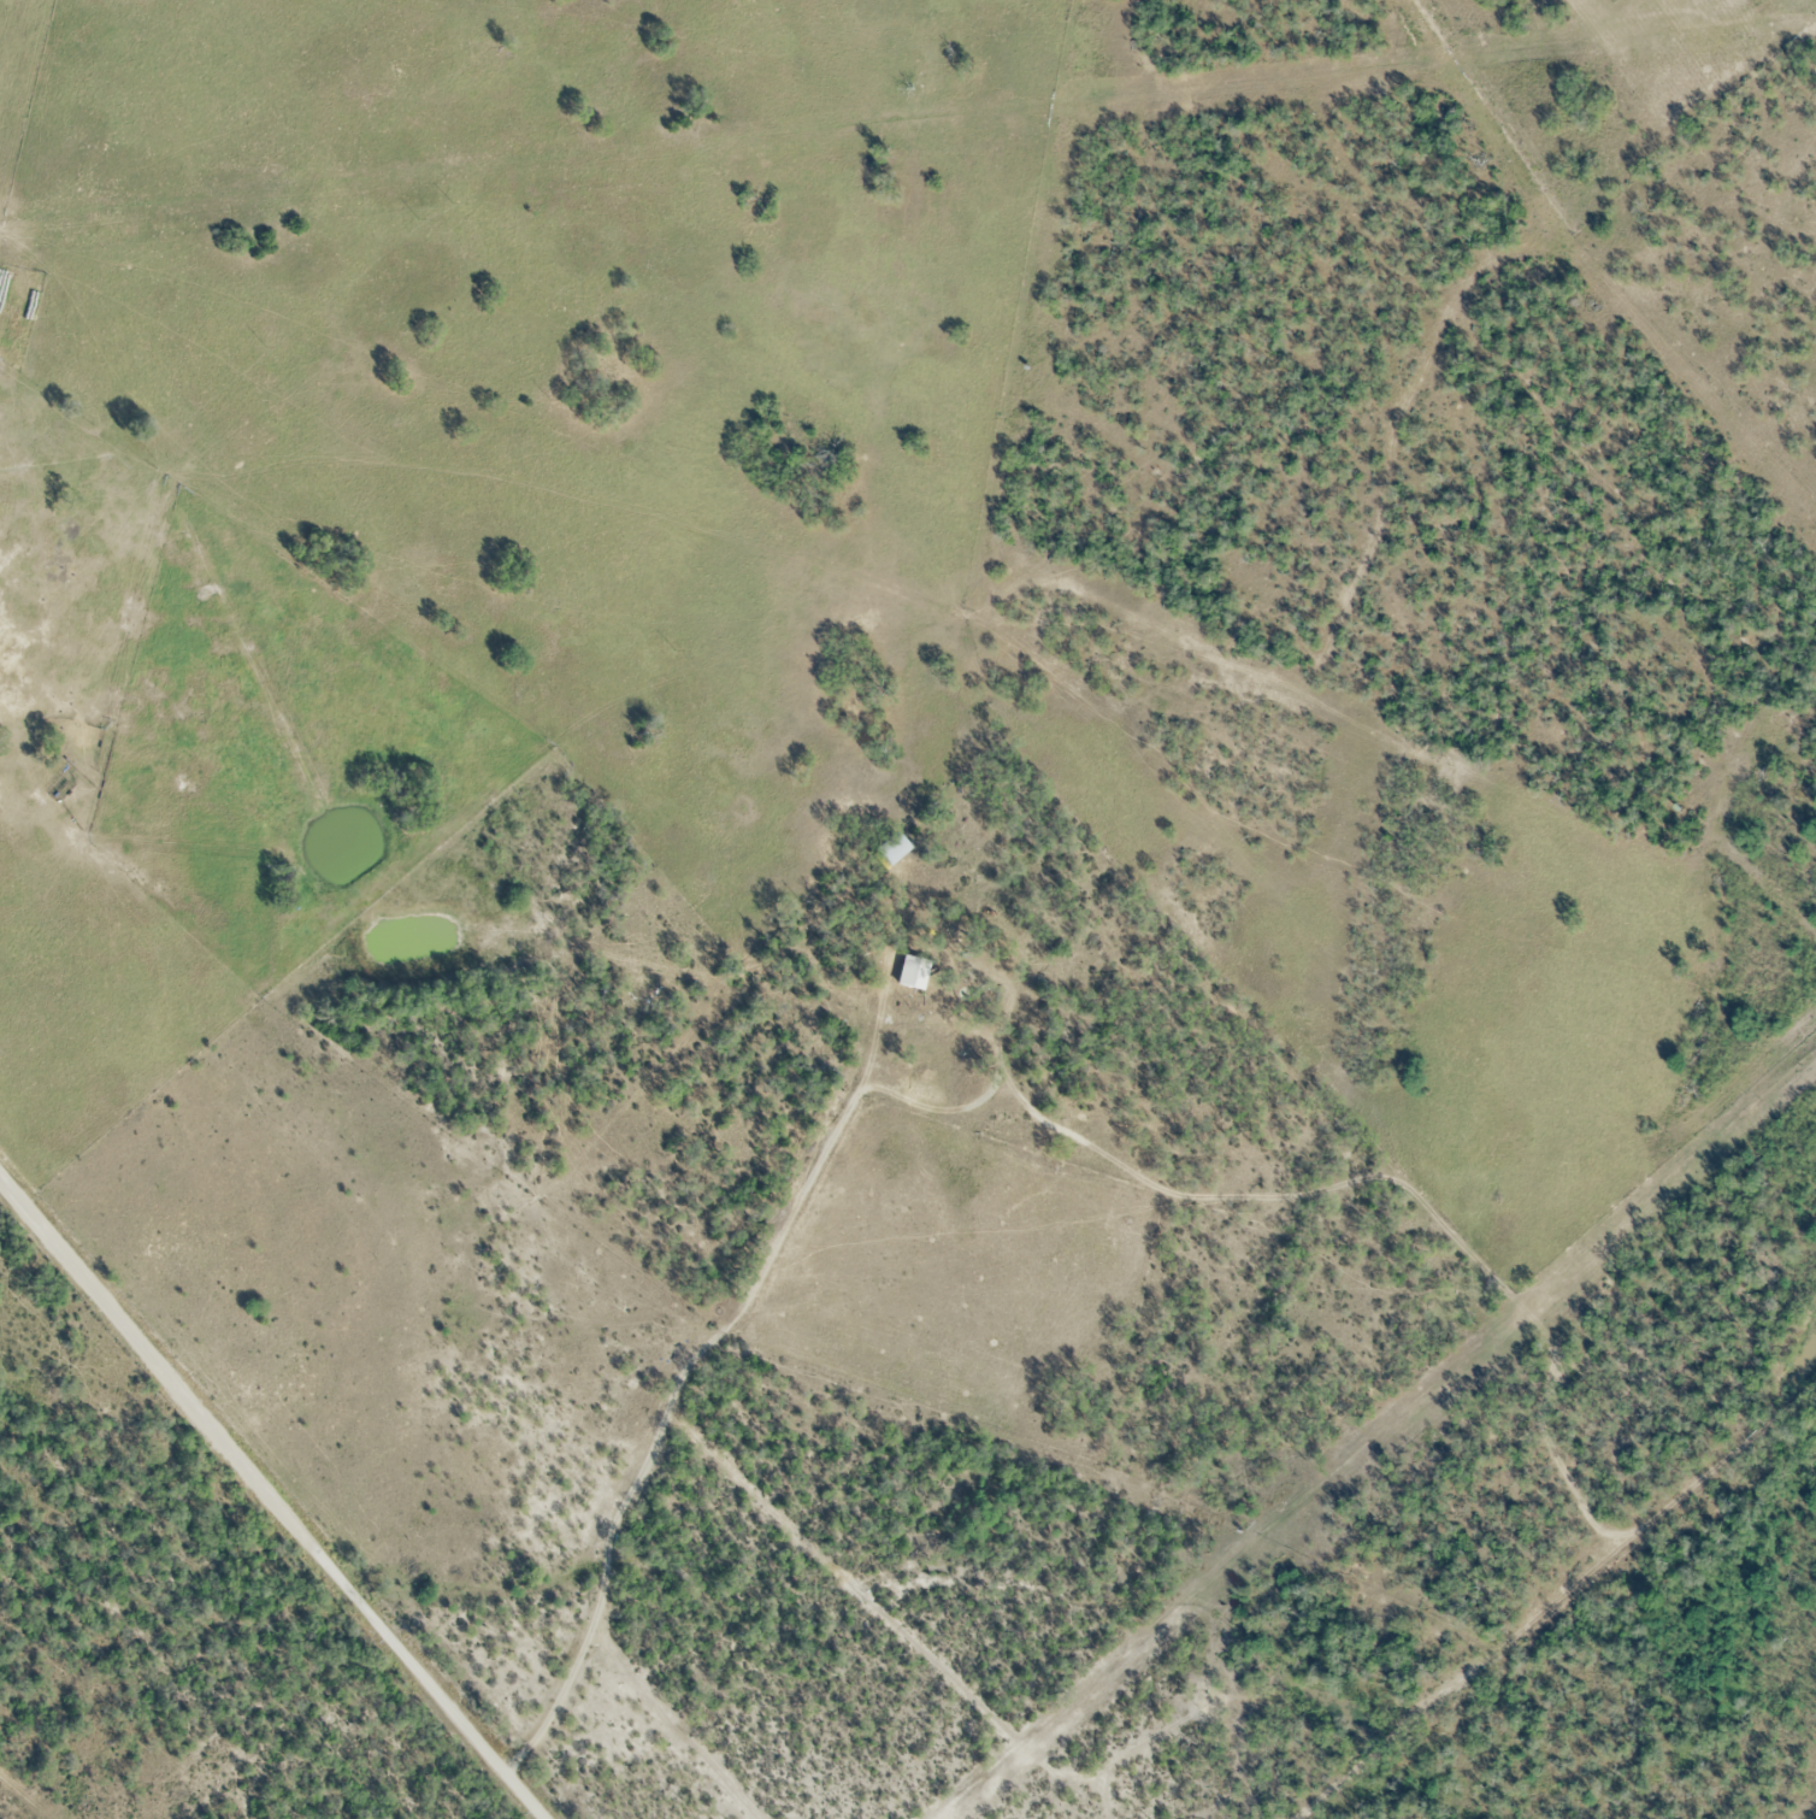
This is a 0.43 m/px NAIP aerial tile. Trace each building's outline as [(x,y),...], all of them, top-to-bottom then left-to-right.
[(904,851),(891,833),(868,850),(881,868),(904,851)] [(892,987),(913,992),(920,963),(900,957),(892,987)]
